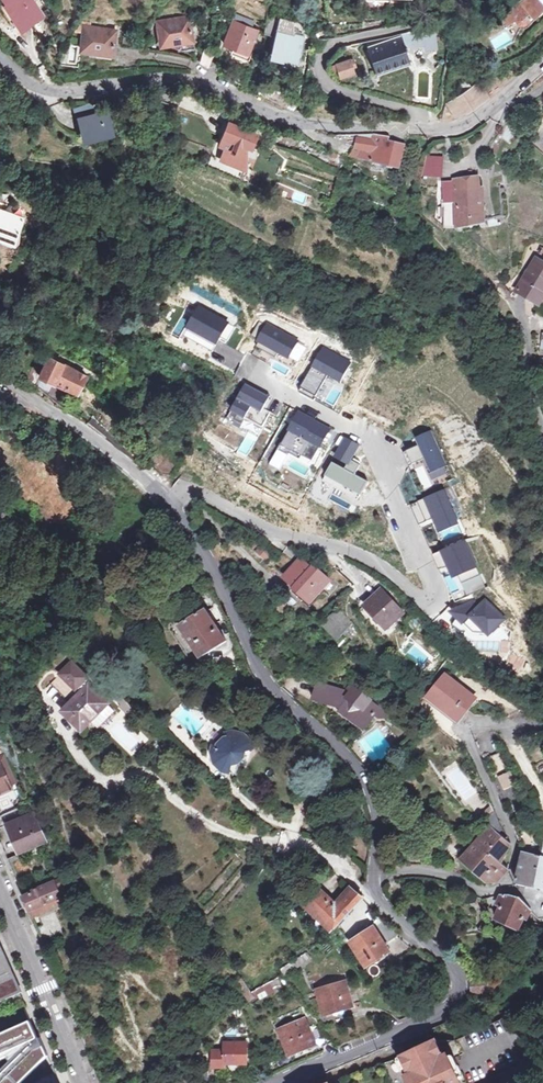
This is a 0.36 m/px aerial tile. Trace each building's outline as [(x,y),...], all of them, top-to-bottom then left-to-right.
[(38,12),(30,0),(2,0),(18,23),(26,17),(28,19),(38,12)] [(506,5),(510,10),(508,14),(508,16),(508,19),(510,20),(512,22),(515,22),(519,21),(522,19),(542,0),(512,0),(506,5)] [(286,23),(262,17),(262,24),(260,34),(273,38),(269,49),(295,56),(301,35),(284,30),(286,23)] [(167,23),(166,18),(154,20),(158,44),(171,43),(171,44),(188,41),(185,20),(167,23)] [(220,44),(231,48),(229,53),(235,55),(237,51),(245,54),(253,31),(229,21),(220,44)] [(509,32),(518,27),(516,22),(488,36),(495,50),(514,40),(509,32)] [(97,29),(98,25),(82,23),(79,47),(89,49),(93,50),(93,53),(107,55),(109,56),(113,32),(97,29)] [(426,34),(423,25),(413,28),(393,34),(395,39),(398,46),(400,45),(416,38),(426,34)] [(426,34),(416,38),(418,43),(428,39),(426,34)] [(132,48),(134,37),(121,35),(119,46),(132,48)] [(401,48),(400,45),(398,46),(395,39),(362,52),(371,74),(404,61),(399,49),(401,48)] [(93,50),(89,49),(88,58),(106,61),(107,55),(93,53),(93,50)] [(194,68),(205,73),(209,60),(208,59),(199,56),(194,68)] [(209,60),(205,73),(213,77),(219,61),(210,57),(209,60)] [(341,79),(354,74),(349,62),(336,68),(341,79)] [(452,97),(465,89),(460,80),(446,88),(451,96),(452,97)] [(452,97),(451,96),(442,101),(448,114),(449,116),(461,109),(482,95),(475,84),(465,89),(452,97)] [(284,91),(279,105),(284,106),(294,109),(296,94),(284,91)] [(71,107),(73,114),(94,108),(92,101),(71,107)] [(111,126),(107,108),(75,115),(79,133),(111,126)] [(511,123),(506,120),(504,118),(496,131),(504,136),(511,123)] [(246,145),(252,133),(224,120),(214,141),(220,144),(215,155),(236,164),(241,153),(239,151),(242,144),(246,145)] [(356,147),(354,157),(395,167),(400,144),(386,140),(387,135),(369,132),(354,134),(352,147),(356,147)] [(356,147),(352,147),(346,153),(354,157),(356,147)] [(436,160),(423,159),(422,168),(436,169),(436,160)] [(450,178),(449,187),(474,186),(474,178),(450,178)] [(474,186),(449,187),(447,187),(447,185),(440,185),(441,224),(453,223),(479,220),(477,186),(474,186)] [(22,218),(0,210),(0,241),(11,246),(22,218)] [(530,258),(511,291),(533,304),(542,287),(542,266),(530,258)] [(235,330),(199,311),(184,338),(220,358),(235,330)] [(297,341),(263,322),(245,355),(270,368),(274,361),(290,370),(295,361),(288,358),(297,341)] [(351,362),(321,346),(298,390),(332,408),(345,384),(340,381),(351,362)] [(44,360),(31,388),(59,407),(66,393),(73,396),(81,379),(44,360)] [(269,395),(244,382),(225,419),(247,430),(258,436),(270,413),(262,410),(269,395)] [(331,426),(300,409),(279,448),(298,458),(300,453),(313,460),(331,426)] [(430,433),(417,439),(419,445),(404,452),(409,464),(424,457),(430,471),(444,464),(430,433)] [(359,444),(345,437),(333,457),(348,465),(350,460),(359,444)] [(170,479),(176,468),(157,452),(145,463),(158,478),(164,478),(170,479)] [(447,480),(443,468),(428,474),(423,459),(411,463),(421,489),(447,480)] [(346,468),(332,461),(321,480),(358,499),(368,481),(354,474),(359,464),(350,460),(346,468)] [(457,524),(442,492),(413,505),(420,521),(432,516),(439,532),(457,524)] [(254,555),(264,545),(266,542),(259,536),(247,546),(254,555)] [(479,575),(464,541),(433,555),(439,568),(446,564),(452,577),(459,575),(462,582),(479,575)] [(264,545),(254,555),(270,569),(279,559),(264,545)] [(306,603),(325,583),(310,568),(307,571),(296,561),(282,576),(293,586),(291,588),(306,603)] [(385,631),(406,613),(381,588),(361,608),(385,631)] [(217,602),(211,591),(202,596),(207,607),(217,602)] [(504,619),(485,601),(452,611),(473,634),(488,634),(504,619)] [(176,625),(170,616),(169,617),(168,618),(167,620),(166,622),(166,623),(166,625),(166,628),(167,630),(169,634),(187,663),(189,665),(192,667),(194,667),(195,668),(198,667),(201,666),(196,657),(224,642),(204,609),(176,625)] [(329,615),(343,629),(349,624),(335,609),(329,615)] [(351,638),(343,629),(329,615),(320,624),(342,646),(351,638)] [(476,648),(497,649),(497,641),(476,640),(476,648)] [(88,677),(70,660),(50,683),(66,699),(88,677)] [(454,723),(472,698),(441,675),(422,699),(454,723)] [(387,718),(391,712),(382,706),(379,709),(354,690),(351,694),(318,683),(313,698),(340,707),(367,727),(374,716),(380,719),(387,718)] [(96,717),(108,705),(88,685),(62,713),(81,732),(96,717)] [(108,705),(96,717),(101,722),(113,710),(108,705)] [(231,762),(234,762),(238,760),(243,755),(245,749),(243,746),(252,747),(253,739),(245,732),(234,729),(227,730),(227,735),(224,736),(219,742),(218,745),(214,745),(213,752),(215,763),(224,770),(229,771),(231,762)] [(357,743),(350,749),(351,750),(355,755),(367,770),(368,772),(376,766),(375,765),(357,743)] [(490,758),(497,771),(503,768),(496,755),(490,758)] [(11,790),(0,765),(0,795),(11,790)] [(508,772),(495,777),(501,790),(514,784),(508,772)] [(499,829),(490,812),(485,814),(487,819),(482,821),(484,829),(456,861),(484,885),(496,885),(504,875),(499,871),(508,844),(494,833),(499,829)] [(30,838),(33,845),(45,840),(33,813),(8,825),(17,844),(30,838)] [(8,825),(4,815),(0,817),(0,829),(8,825)] [(30,838),(17,844),(20,851),(33,845),(30,838)] [(516,882),(536,887),(541,858),(521,853),(516,882)] [(276,874),(286,866),(280,859),(270,867),(276,874)] [(164,878),(169,874),(165,869),(160,872),(164,878)] [(56,875),(43,883),(44,886),(57,879),(56,875)] [(33,892),(24,897),(33,918),(63,901),(60,895),(65,893),(57,879),(44,886),(37,890),(35,887),(31,889),(33,892)] [(305,899),(335,929),(363,899),(353,889),(336,906),(315,885),(303,896),(301,893),(296,898),(299,900),(301,898),(303,901),(305,899)] [(501,897),(491,899),(493,908),(500,909),(496,920),(518,928),(524,918),(527,919),(534,912),(524,903),(520,900),(512,897),(507,897),(501,897)] [(39,931),(44,943),(59,936),(53,925),(39,931)] [(485,931),(483,925),(478,935),(510,947),(516,936),(508,933),(504,940),(488,933),(485,931)] [(368,964),(389,951),(374,929),(353,942),(368,964)] [(21,994),(3,952),(0,953),(0,1003),(21,994)] [(256,996),(252,990),(243,977),(237,982),(250,1001),(256,996)] [(323,1014),(349,1004),(338,977),(314,986),(323,1014)] [(261,993),(257,987),(252,990),(256,996),(261,993)] [(529,995),(520,1007),(529,1015),(539,1003),(529,995)] [(30,1018),(26,1009),(0,1021),(0,1032),(30,1018)] [(30,1018),(0,1032),(0,1056),(39,1038),(31,1021),(30,1018)] [(290,1055),(314,1045),(305,1024),(281,1034),(290,1055)] [(322,1047),(332,1040),(325,1031),(316,1036),(322,1047)] [(447,1051),(439,1036),(436,1038),(443,1053),(447,1051)] [(41,1038),(0,1078),(0,1082),(22,1082),(49,1057),(41,1038)] [(405,1053),(408,1061),(406,1062),(413,1077),(415,1076),(418,1082),(420,1082),(426,1080),(427,1082),(458,1082),(461,1081),(457,1073),(449,1077),(446,1070),(454,1066),(447,1051),(443,1053),(436,1038),(405,1053)] [(210,1056),(213,1056),(213,1070),(227,1069),(227,1067),(249,1067),(249,1046),(227,1045),(227,1053),(214,1053),(214,1051),(210,1051),(210,1056)] [(457,1073),(454,1066),(446,1070),(449,1077),(457,1073)]
